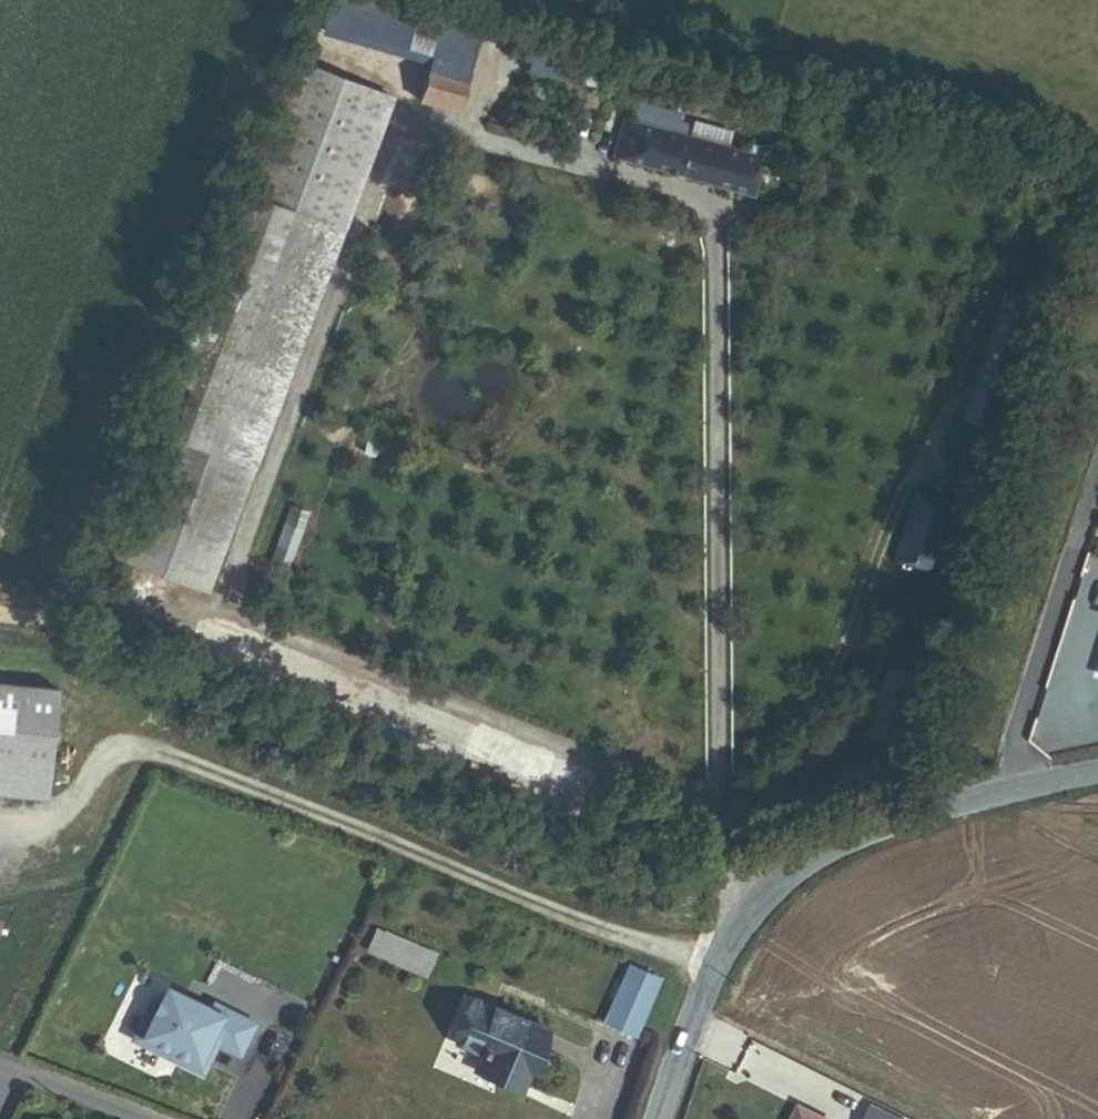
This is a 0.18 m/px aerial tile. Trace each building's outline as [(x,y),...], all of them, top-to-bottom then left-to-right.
[(429,65),(444,12),(401,0),(332,0),(322,35),(429,65)] [(465,81),(466,81),(482,23),(444,12),(429,65),(428,70),(465,81)] [(211,453),(298,212),(279,205),(318,100),(336,107),(342,92),(387,108),(391,97),(287,59),(240,190),(152,432),(158,434),(211,453)] [(418,101),(456,111),(465,81),(428,70),(427,70),(418,101)] [(211,453),(256,469),(387,108),(342,92),(336,107),(318,100),(279,205),(298,212),(211,453)] [(581,144),(594,97),(580,93),(567,140),(581,144)] [(690,137),(684,135),(687,123),(677,120),(678,114),(636,103),(631,121),(622,119),(612,157),(754,193),(763,156),(727,147),(729,138),(730,133),(694,123),(690,137)] [(763,156),(765,147),(729,138),(727,147),(763,156)] [(111,561),(209,597),(256,469),(211,453),(158,434),(111,561)] [(894,561),(933,573),(954,507),(916,494),(894,561)] [(294,553),(303,528),(286,522),(278,547),(294,553)] [(49,774),(57,685),(0,680),(0,769),(49,774)] [(49,774),(0,769),(0,790),(47,794),(49,774)] [(434,954),(377,929),(369,947),(427,972),(434,954)] [(604,1022),(635,1034),(657,983),(631,972),(604,1022)] [(245,1018),(249,984),(204,979),(203,988),(157,984),(155,1002),(146,1001),(143,1038),(214,1045),(217,1015),(245,1018)] [(525,1087),(540,1047),(547,1028),(473,1000),(457,1044),(483,1053),(477,1068),(525,1087)] [(800,1106),(793,1118),(825,1118),(800,1106)]
